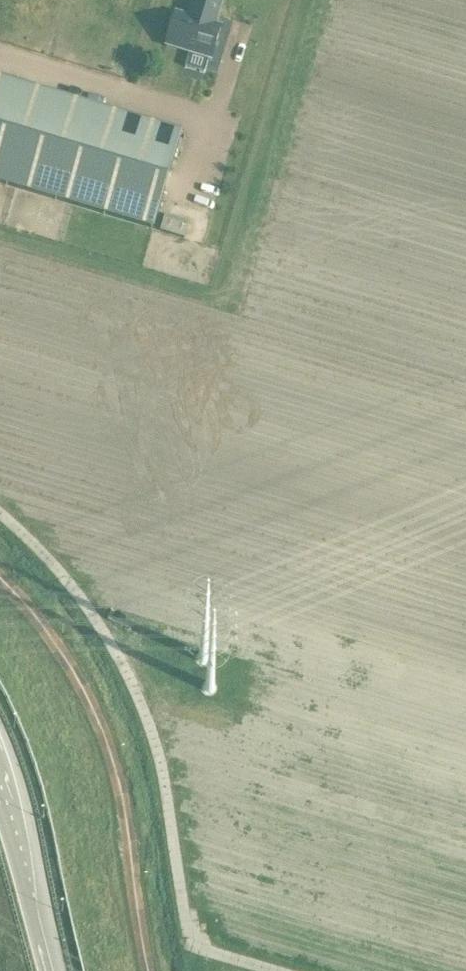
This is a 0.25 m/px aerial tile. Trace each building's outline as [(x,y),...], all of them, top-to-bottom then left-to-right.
[(212,62),(221,30),(215,29),(222,2),(214,0),(196,0),(190,21),(176,17),(167,48),(212,62)] [(182,136),(0,81),(0,186),(153,232),(182,136)] [(165,216),(160,232),(183,238),(188,223),(165,216)]
